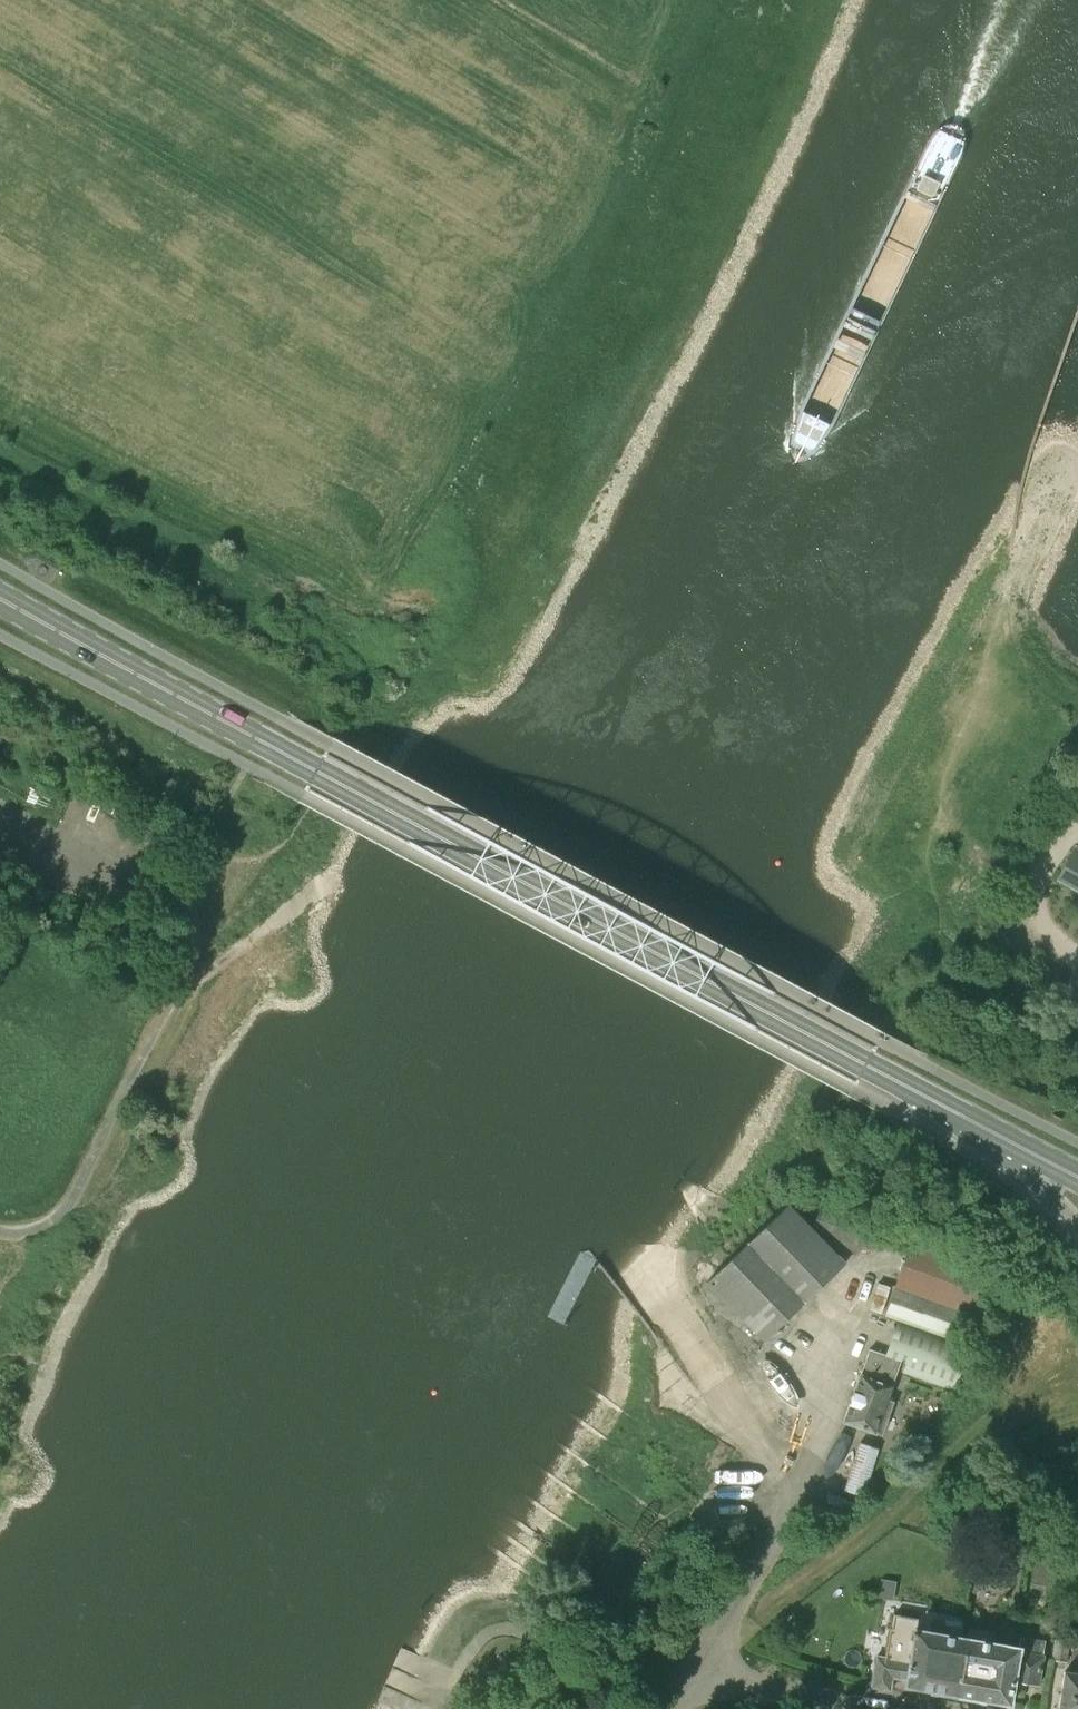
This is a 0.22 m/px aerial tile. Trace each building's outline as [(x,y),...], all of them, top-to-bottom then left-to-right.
[(1058,880),(1077,891),(1077,849),(1076,848),(1058,880)] [(830,1246),(813,1229),(789,1203),(706,1283),(764,1342),(846,1262),(830,1246)] [(813,1229),(830,1246),(858,1258),(861,1247),(870,1250),(878,1229),(821,1208),(813,1229)] [(973,1314),(988,1271),(910,1243),(894,1286),(973,1314)] [(877,1281),(872,1301),(884,1304),(889,1284),(877,1281)] [(972,1315),(894,1287),(884,1317),(962,1344),(972,1315)] [(887,1399),(900,1360),(869,1349),(843,1421),(881,1435),(893,1402),(887,1399)] [(864,1496),(879,1448),(859,1442),(844,1490),(864,1496)] [(1055,1589),(1058,1563),(1036,1560),(1033,1586),(1055,1589)] [(893,1601),(896,1582),(881,1580),(878,1599),(893,1601)] [(965,1697),(973,1639),(915,1630),(917,1618),(894,1614),(891,1628),(890,1628),(885,1657),(876,1656),(871,1687),(890,1690),(892,1677),(906,1680),(905,1687),(965,1697)] [(1019,1647),(1013,1685),(1019,1686),(1019,1682),(1037,1685),(1042,1656),(1041,1656),(1043,1641),(1022,1638),(1020,1648),(1019,1647)] [(1019,1647),(973,1639),(965,1697),(1009,1705),(1013,1685),(1019,1647)] [(1055,1639),(1053,1659),(1069,1661),(1072,1641),(1055,1639)] [(1064,1671),(1058,1708),(1077,1708),(1077,1674),(1064,1671)]
